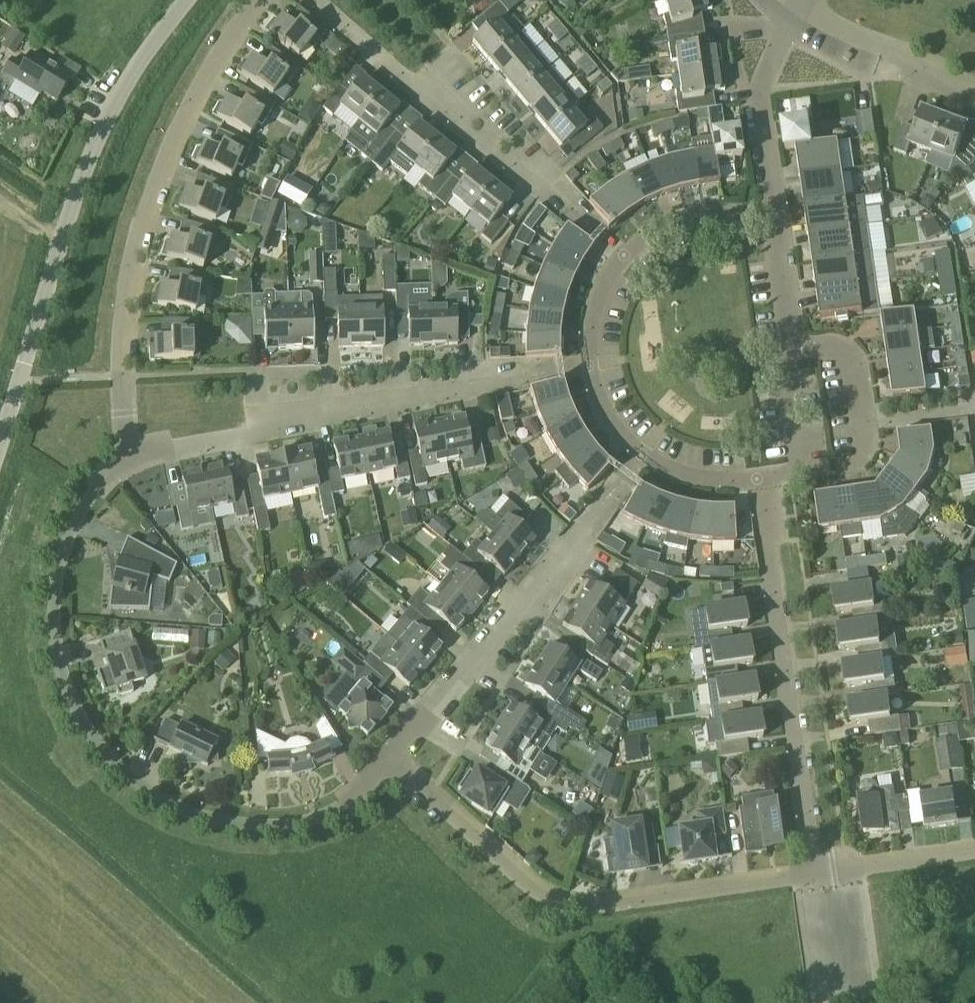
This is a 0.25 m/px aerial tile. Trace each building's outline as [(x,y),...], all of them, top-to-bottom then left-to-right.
[(472,2),(476,14),(489,10),(486,0),(480,0),(472,2)] [(665,1),(669,15),(663,17),(666,27),(668,39),(699,35),(695,14),(712,9),(710,0),(669,0),(665,1)] [(499,3),(472,26),(480,36),(473,42),(488,60),(520,33),(506,16),(509,14),(499,3)] [(274,21),(265,31),(299,58),(309,46),(313,50),(328,31),(299,8),(288,22),(283,17),(280,22),(274,21)] [(557,21),(547,29),(553,36),(563,27),(557,21)] [(580,25),(573,31),(580,40),(581,39),(588,34),(580,25)] [(2,44),(13,51),(25,34),(13,26),(2,44)] [(563,27),(553,36),(558,43),(568,34),(563,27)] [(520,33),(488,60),(503,78),(535,51),(520,33)] [(699,35),(668,39),(671,62),(677,61),(679,76),(717,70),(716,62),(721,61),(719,48),(702,51),(699,35)] [(348,66),(356,57),(334,40),(327,49),(348,66)] [(259,61),(254,57),(251,62),(244,61),(237,72),(283,103),(291,90),(287,87),(300,67),(269,46),(259,61)] [(535,51),(503,78),(517,95),(550,68),(535,51)] [(12,60),(3,73),(14,80),(9,88),(24,97),(29,89),(42,97),(44,94),(57,102),(63,92),(71,79),(31,54),(23,67),(12,60)] [(576,64),(582,71),(592,62),(586,56),(576,64)] [(592,62),(582,71),(588,78),(598,69),(592,62)] [(550,68),(517,95),(532,113),(564,86),(550,68)] [(619,69),(611,76),(618,84),(630,83),(619,69)] [(717,70),(679,76),(681,90),(676,91),(679,114),(697,111),(708,110),(710,109),(708,93),(725,91),(723,78),(718,79),(717,70)] [(341,108),(359,122),(369,110),(381,94),(363,80),(351,95),(341,87),(323,109),(333,117),(341,108)] [(607,80),(597,88),(602,95),(613,87),(607,80)] [(564,86),(532,113),(547,130),(571,110),(579,103),(564,86)] [(219,104),(213,116),(251,136),(258,123),(263,126),(274,105),(242,87),(234,103),(228,99),(225,104),(219,104)] [(369,110),(359,122),(350,133),(368,147),(362,155),(372,163),(379,154),(397,132),(387,124),(399,109),(381,94),(369,110)] [(787,117),(812,115),(811,96),(786,97),(787,117)] [(304,106),(298,115),(311,124),(317,115),(304,106)] [(710,109),(708,110),(709,119),(711,134),(713,151),(714,151),(716,161),(717,167),(734,164),(733,159),(742,157),(738,130),(724,132),(720,108),(710,109)] [(905,124),(895,151),(907,155),(911,144),(933,152),(939,137),(947,114),(930,108),(929,113),(923,110),(916,129),(905,124)] [(586,128),(571,110),(547,130),(570,158),(603,130),(595,120),(586,128)] [(642,110),(628,112),(629,122),(643,120),(642,110)] [(708,110),(697,111),(698,112),(699,121),(709,119),(708,110)] [(860,139),(876,136),(872,111),(856,113),(860,139)] [(933,152),(954,160),(950,172),(962,176),(974,162),(974,151),(961,145),(967,127),(962,125),(964,120),(947,114),(939,137),(933,152)] [(786,151),(797,149),(813,146),(825,144),(823,127),(811,129),(810,120),(783,124),(786,151)] [(672,122),(662,124),(664,134),(674,131),(672,122)] [(652,127),(654,137),(664,134),(662,124),(652,127)] [(397,132),(379,154),(389,162),(397,153),(415,167),(437,139),(419,125),(407,140),(397,132)] [(197,149),(192,161),(231,179),(238,165),(243,167),(253,145),(219,130),(212,146),(206,144),(203,149),(197,149)] [(437,139),(415,167),(426,176),(418,185),(435,199),(453,177),(443,169),(455,154),(437,139)] [(620,139),(611,144),(616,153),(625,148),(620,139)] [(284,142),(278,154),(292,161),(298,149),(284,142)] [(797,149),(801,177),(843,171),(839,142),(825,144),(813,146),(797,149)] [(611,144),(602,150),(607,158),(616,153),(611,144)] [(714,151),(713,151),(694,154),(698,187),(720,184),(717,167),(716,161),(714,151)] [(596,153),(587,159),(598,174),(607,167),(596,153)] [(694,154),(671,158),(680,191),(698,187),(694,154)] [(880,155),(871,157),(872,166),(881,165),(880,155)] [(671,158),(649,166),(661,197),(680,191),(671,158)] [(962,176),(968,187),(974,184),(974,162),(962,176)] [(649,166),(628,175),(644,205),(661,197),(649,166)] [(453,177),(435,199),(443,205),(445,207),(453,198),(471,212),(493,185),(475,170),(463,185),(453,177)] [(573,170),(565,177),(572,184),(580,177),(573,170)] [(843,171),(801,177),(805,206),(847,200),(843,171)] [(179,196),(175,208),(216,222),(221,208),(226,210),(234,187),(199,175),(193,192),(187,190),(185,195),(179,196)] [(628,175),(608,188),(628,215),(644,205),(628,175)] [(290,202),(300,185),(288,178),(278,195),(290,202)] [(270,179),(262,197),(273,200),(281,184),(270,179)] [(881,181),(869,183),(870,193),(883,191),(881,181)] [(493,185),(471,212),(489,227),(481,236),(492,244),(509,223),(499,215),(512,199),(493,185)] [(608,188),(589,203),(612,228),(628,215),(608,188)] [(847,200),(805,206),(810,234),(851,228),(867,226),(865,210),(885,207),(883,194),(863,197),(847,200)] [(929,195),(922,204),(932,210),(938,201),(929,195)] [(435,199),(430,206),(437,212),(443,205),(435,199)] [(258,200),(254,212),(266,215),(270,203),(258,200)] [(272,201),(264,227),(276,231),(277,229),(286,232),(286,229),(286,222),(286,206),(272,201)] [(540,205),(534,213),(523,226),(531,233),(548,211),(540,205)] [(319,208),(315,212),(324,219),(331,211),(327,207),(319,208)] [(290,218),(286,222),(286,229),(294,234),(302,234),(307,228),(306,220),(300,214),(299,216),(295,215),(290,218)] [(933,216),(920,222),(928,239),(944,232),(933,216)] [(326,221),(322,219),(323,255),(338,254),(337,224),(326,221)] [(165,244),(162,256),(204,268),(208,253),(214,254),(220,231),(184,222),(179,239),(173,237),(171,242),(165,244)] [(567,226),(554,246),(583,264),(594,248),(595,247),(567,226)] [(867,226),(810,234),(814,263),(872,254),(867,226)] [(375,235),(358,229),(359,246),(375,246),(375,235)] [(515,243),(511,252),(520,256),(524,247),(515,243)] [(554,246),(543,267),(574,281),(583,264),(554,246)] [(934,249),(938,274),(953,271),(949,247),(934,249)] [(520,256),(511,252),(507,262),(516,266),(520,256)] [(309,255),(310,282),(324,282),(324,271),(323,271),(322,254),(309,255)] [(872,254),(814,263),(818,291),(876,283),(872,254)] [(383,257),(384,293),(396,293),(396,291),(395,257),(383,257)] [(490,257),(484,274),(494,277),(499,260),(490,257)] [(446,266),(431,260),(432,273),(446,272),(446,266)] [(543,267),(535,288),(567,299),(574,281),(543,267)] [(208,275),(171,269),(168,287),(162,285),(161,291),(155,293),(153,306),(196,313),(198,298),(204,299),(208,275)] [(324,271),(324,282),(324,295),(337,294),(336,270),(324,271)] [(953,271),(938,274),(941,295),(956,293),(953,271)] [(235,280),(235,296),(249,296),(249,281),(235,280)] [(876,283),(818,291),(822,320),(838,318),(838,322),(850,321),(849,316),(864,314),(864,312),(880,310),(876,283)] [(535,288),(529,311),(563,317),(567,299),(535,288)] [(252,311),(264,311),(265,351),(290,350),(289,309),(288,294),(277,295),(273,291),(266,291),(263,294),(263,296),(252,297),(252,311)] [(396,291),(396,293),(397,315),(409,315),(410,347),(434,346),(433,314),(433,310),(433,298),(409,299),(408,291),(396,291)] [(445,309),(433,310),(433,314),(434,346),(458,345),(457,318),(469,317),(468,293),(456,294),(452,295),(448,298),(445,302),(445,306),(445,309)] [(308,294),(288,294),(289,309),(290,350),(315,349),(313,298),(308,294)] [(496,294),(494,304),(504,306),(506,296),(496,294)] [(383,297),(360,298),(362,348),(384,347),(383,309),(383,297)] [(337,299),(338,310),(339,349),(362,348),(360,298),(337,299)] [(494,304),(493,315),(502,316),(504,306),(494,304)] [(529,311),(526,334),(560,336),(563,317),(529,311)] [(882,316),(885,337),(919,332),(916,311),(882,316)] [(960,316),(951,317),(952,327),(962,326),(960,316)] [(474,317),(474,328),(484,328),(484,318),(474,317)] [(198,320),(161,321),(162,339),(155,339),(155,344),(150,348),(150,361),(162,361),(162,360),(193,359),(193,344),(199,344),(198,320)] [(251,320),(225,321),(225,333),(239,346),(252,346),(251,320)] [(157,323),(144,322),(144,336),(156,337),(157,323)] [(962,326),(952,327),(953,337),(963,336),(962,326)] [(929,331),(919,332),(885,337),(888,357),(922,352),(932,351),(929,331)] [(497,333),(497,342),(505,343),(506,333),(500,333),(497,333)] [(526,334),(526,358),(560,357),(560,356),(560,336),(526,334)] [(491,360),(501,359),(500,350),(490,350),(491,360)] [(922,352),(888,357),(891,377),(925,372),(922,352)] [(957,358),(958,367),(968,366),(966,356),(957,358)] [(958,367),(959,377),(961,389),(971,388),(969,376),(968,366),(958,367)] [(925,372),(891,377),(894,398),(928,393),(925,372)] [(564,382),(530,390),(537,413),(569,402),(564,383),(564,382)] [(509,395),(496,398),(502,422),(514,419),(509,395)] [(569,402),(537,413),(546,434),(577,419),(569,402)] [(453,420),(439,423),(445,450),(448,463),(461,460),(464,472),(474,470),(486,467),(481,443),(470,445),(464,418),(463,418),(462,414),(452,416),(453,420)] [(577,419),(546,434),(558,455),(586,436),(577,419)] [(445,450),(439,423),(415,428),(421,455),(410,458),(416,487),(428,485),(424,468),(448,463),(445,450)] [(513,423),(503,426),(507,436),(516,433),(513,423)] [(498,427),(486,430),(489,442),(501,440),(498,427)] [(365,439),(361,439),(369,475),(396,469),(398,481),(410,478),(406,455),(394,457),(389,434),(377,436),(375,429),(363,431),(365,439)] [(899,435),(902,455),(936,451),(933,430),(899,435)] [(339,469),(327,471),(332,494),(344,492),(342,481),(369,475),(361,439),(358,440),(357,433),(344,435),(346,443),(334,445),(339,469)] [(586,436),(558,455),(563,462),(554,470),(558,474),(563,480),(598,451),(586,436)] [(966,437),(956,438),(958,448),(968,446),(966,437)] [(521,446),(510,454),(517,466),(529,457),(521,446)] [(311,450),(283,456),(291,495),(318,489),(325,519),(337,516),(332,494),(327,471),(315,473),(311,450)] [(598,451),(563,480),(569,487),(578,480),(588,491),(612,466),(611,465),(598,451)] [(902,455),(890,472),(917,492),(929,476),(936,451),(902,455)] [(264,500),(291,495),(283,456),(256,461),(264,501),(264,500)] [(519,468),(519,469),(524,477),(533,471),(527,462),(519,468)] [(226,468),(205,472),(212,509),(234,504),(237,519),(249,517),(244,493),(232,496),(226,468)] [(524,477),(519,469),(507,475),(514,488),(518,485),(522,491),(530,485),(524,477)] [(533,471),(524,477),(530,485),(538,480),(533,471)] [(189,505),(177,508),(182,531),(194,528),(191,514),(212,509),(205,472),(183,477),(189,505)] [(890,472),(878,488),(905,509),(917,492),(890,472)] [(974,495),(974,475),(961,476),(963,496),(974,495)] [(623,517),(644,527),(658,496),(641,488),(640,487),(623,517)] [(878,488),(857,491),(862,525),(882,522),(884,540),(906,537),(919,520),(905,509),(878,488)] [(857,491),(837,494),(842,528),(844,539),(864,536),(862,525),(857,491)] [(424,494),(414,496),(417,509),(427,507),(424,494)] [(842,528),(837,494),(816,497),(821,531),(842,528)] [(658,496),(644,527),(666,535),(676,503),(658,496)] [(474,518),(493,535),(520,558),(536,539),(521,527),(529,518),(509,501),(496,516),(489,510),(481,510),(474,518)] [(666,535),(663,545),(687,550),(689,541),(694,507),(676,503),(666,535)] [(965,504),(957,522),(967,526),(974,508),(965,504)] [(271,530),(266,507),(254,510),(258,533),(271,530)] [(694,507),(689,541),(712,543),(714,509),(694,507)] [(172,508),(155,512),(158,526),(175,522),(172,508)] [(414,508),(400,511),(403,526),(418,523),(414,508)] [(563,516),(570,523),(577,515),(569,509),(563,516)] [(714,509),(712,543),(736,543),(734,509),(714,509)] [(433,519),(427,526),(431,529),(441,538),(450,528),(438,516),(433,519)] [(967,526),(957,522),(953,532),(963,536),(967,526)] [(424,524),(416,529),(423,535),(431,529),(427,526),(424,524)] [(602,534),(597,542),(606,548),(611,539),(602,534)] [(477,540),(462,556),(479,570),(482,573),(490,564),(505,576),(520,558),(493,535),(484,546),(477,540)] [(112,587),(109,610),(150,610),(150,609),(165,610),(167,582),(170,583),(177,565),(128,538),(119,559),(112,587)] [(360,541),(348,544),(351,557),(363,553),(360,541)] [(452,575),(441,587),(473,613),(489,594),(471,579),(479,570),(462,556),(450,546),(442,556),(446,559),(441,565),(452,575)] [(368,557),(363,563),(370,568),(377,559),(372,555),(368,557)] [(887,555),(867,558),(869,568),(888,565),(887,555)] [(909,556),(898,558),(901,574),(912,572),(909,556)] [(634,567),(645,571),(655,574),(658,564),(637,558),(634,567)] [(857,560),(859,570),(869,568),(867,558),(857,560)] [(949,560),(944,572),(955,577),(960,564),(949,560)] [(326,561),(311,564),(313,575),(329,571),(326,561)] [(847,561),(837,563),(839,573),(849,571),(847,561)] [(348,569),(343,572),(354,582),(365,569),(358,563),(348,569)] [(658,564),(655,574),(665,577),(668,567),(658,564)] [(700,568),(700,578),(711,578),(711,568),(700,568)] [(711,568),(711,578),(721,579),(721,569),(711,568)] [(590,583),(576,604),(611,626),(638,583),(617,570),(609,583),(619,590),(613,598),(590,583)] [(301,571),(290,578),(299,592),(310,584),(301,571)] [(651,574),(643,587),(658,597),(669,580),(651,574)] [(961,580),(964,599),(974,598),(974,579),(961,580)] [(733,585),(721,586),(722,594),(734,592),(733,585)] [(858,611),(860,625),(878,623),(887,621),(884,606),(876,607),(872,586),(834,591),(835,597),(832,597),(834,609),(836,609),(837,614),(858,611)] [(420,589),(407,605),(428,622),(435,614),(456,632),(473,613),(441,587),(431,598),(420,589)] [(264,597),(252,604),(259,615),(271,608),(264,597)] [(963,602),(967,631),(974,630),(974,600),(963,602)] [(576,647),(587,653),(608,667),(613,659),(614,658),(610,655),(615,647),(602,639),(611,626),(576,604),(563,626),(582,638),(576,647)] [(700,633),(702,648),(728,644),(726,630),(747,627),(747,622),(749,621),(747,609),(745,610),(744,604),(705,610),(708,631),(700,633)] [(411,608),(387,636),(426,668),(442,649),(422,633),(430,624),(428,622),(407,605),(411,608)] [(209,620),(209,628),(222,628),(223,617),(213,617),(209,620)] [(860,625),(839,628),(840,634),(837,634),(839,646),(842,646),(843,651),(863,648),(865,662),(866,662),(883,659),(883,660),(892,658),(890,643),(881,644),(878,623),(860,625)] [(206,648),(207,630),(193,628),(192,647),(206,648)] [(963,631),(946,633),(947,646),(965,644),(963,631)] [(130,633),(101,643),(109,668),(98,672),(105,693),(116,690),(119,697),(134,692),(132,685),(146,680),(130,633)] [(387,636),(371,654),(364,663),(367,666),(383,680),(390,671),(409,687),(426,668),(387,636)] [(728,644),(702,648),(707,685),(734,681),(732,667),(753,664),(752,659),(754,658),(753,646),(750,647),(749,641),(728,644)] [(583,659),(580,664),(551,645),(538,665),(568,685),(577,670),(597,682),(603,672),(583,659)] [(966,647),(945,650),(948,666),(968,662),(966,647)] [(224,670),(237,658),(227,648),(214,660),(224,670)] [(343,648),(331,663),(346,675),(355,682),(367,667),(343,648)] [(866,662),(865,662),(845,665),(845,670),(843,671),(845,683),(847,682),(848,688),(869,685),(871,699),(872,699),(888,696),(897,695),(892,658),(883,660),(883,659),(866,662)] [(556,703),(568,685),(538,665),(525,685),(555,705),(556,703)] [(346,675),(335,688),(349,700),(339,712),(348,720),(349,730),(359,729),(368,737),(392,708),(377,695),(373,692),(383,680),(367,666),(367,667),(355,682),(346,675)] [(734,681),(707,685),(713,722),(721,720),(739,718),(737,704),(758,701),(757,695),(760,695),(758,683),(755,683),(755,678),(734,681)] [(630,693),(635,685),(625,679),(620,686),(630,693)] [(959,688),(964,722),(974,721),(974,708),(972,686),(959,688)] [(874,722),(876,736),(884,735),(897,733),(899,732),(903,732),(912,731),(909,715),(900,717),(892,718),(888,696),(872,699),(871,699),(850,702),(851,707),(848,708),(850,720),(853,719),(853,725),(874,722)] [(513,705),(499,726),(542,753),(550,740),(561,723),(552,717),(536,707),(529,716),(513,705)] [(559,705),(552,717),(561,723),(568,728),(575,732),(583,720),(559,705)] [(643,714),(626,717),(628,732),(645,730),(643,714)] [(716,743),(718,759),(744,755),(742,741),(763,738),(762,732),(765,732),(763,720),(761,720),(760,715),(739,718),(721,720),(724,742),(716,743)] [(330,752),(341,746),(325,719),(318,729),(325,744),(312,749),(312,748),(311,746),(309,745),(308,743),(307,743),(305,742),(303,741),(300,740),(297,740),(296,740),(294,741),(292,742),(290,743),(288,744),(287,745),(285,747),(258,734),(257,731),(256,731),(258,760),(268,759),(269,775),(293,773),(293,777),(313,772),(311,769),(333,759),(330,752)] [(166,720),(156,741),(181,753),(191,758),(192,764),(201,763),(206,766),(207,763),(218,762),(216,749),(214,748),(218,742),(182,725),(181,726),(166,720)] [(958,724),(961,740),(974,738),(973,722),(958,724)] [(565,734),(568,728),(561,723),(557,729),(565,734)] [(502,758),(496,768),(501,771),(522,784),(542,753),(499,726),(485,747),(502,758)] [(909,732),(902,734),(904,747),(911,746),(909,732)] [(897,735),(884,737),(886,749),(898,748),(897,735)] [(958,736),(937,739),(942,771),(964,768),(958,736)] [(638,737),(624,739),(627,762),(641,760),(638,737)] [(600,747),(581,775),(601,789),(612,755),(600,747)] [(715,759),(702,761),(703,774),(717,773),(715,759)] [(730,759),(720,769),(728,778),(738,768),(730,759)] [(518,806),(530,789),(522,784),(501,771),(496,768),(490,778),(478,770),(475,775),(470,771),(458,790),(475,800),(472,805),(493,818),(504,801),(518,806)] [(618,803),(625,781),(608,776),(601,797),(618,803)] [(908,794),(896,796),(895,787),(878,790),(876,786),(873,783),(869,783),(865,784),(862,788),(862,792),(863,799),(860,799),(865,835),(892,831),(893,834),(901,833),(899,814),(911,812),(908,794)] [(776,811),(773,792),(742,797),(743,807),(739,808),(746,855),(766,852),(766,848),(769,848),(770,847),(772,846),(773,846),(774,844),(776,843),(777,841),(778,840),(778,838),(779,836),(779,834),(779,833),(779,831),(783,831),(780,810),(776,811)] [(954,792),(922,797),(927,829),(959,823),(954,792)] [(579,800),(571,812),(584,820),(592,808),(579,800)] [(699,825),(679,828),(684,864),(690,864),(692,865),(695,866),(698,865),(700,862),(717,859),(713,835),(725,833),(721,809),(697,813),(699,825)] [(605,840),(603,840),(603,841),(605,841),(608,857),(605,857),(606,858),(608,858),(610,874),(607,874),(607,876),(610,875),(612,875),(647,870),(644,852),(656,850),(652,826),(641,827),(639,827),(639,824),(614,828),(616,838),(605,840)] [(534,852),(526,860),(535,867),(542,859),(534,852)] [(905,1002),(925,1002),(914,993),(905,1002)]
